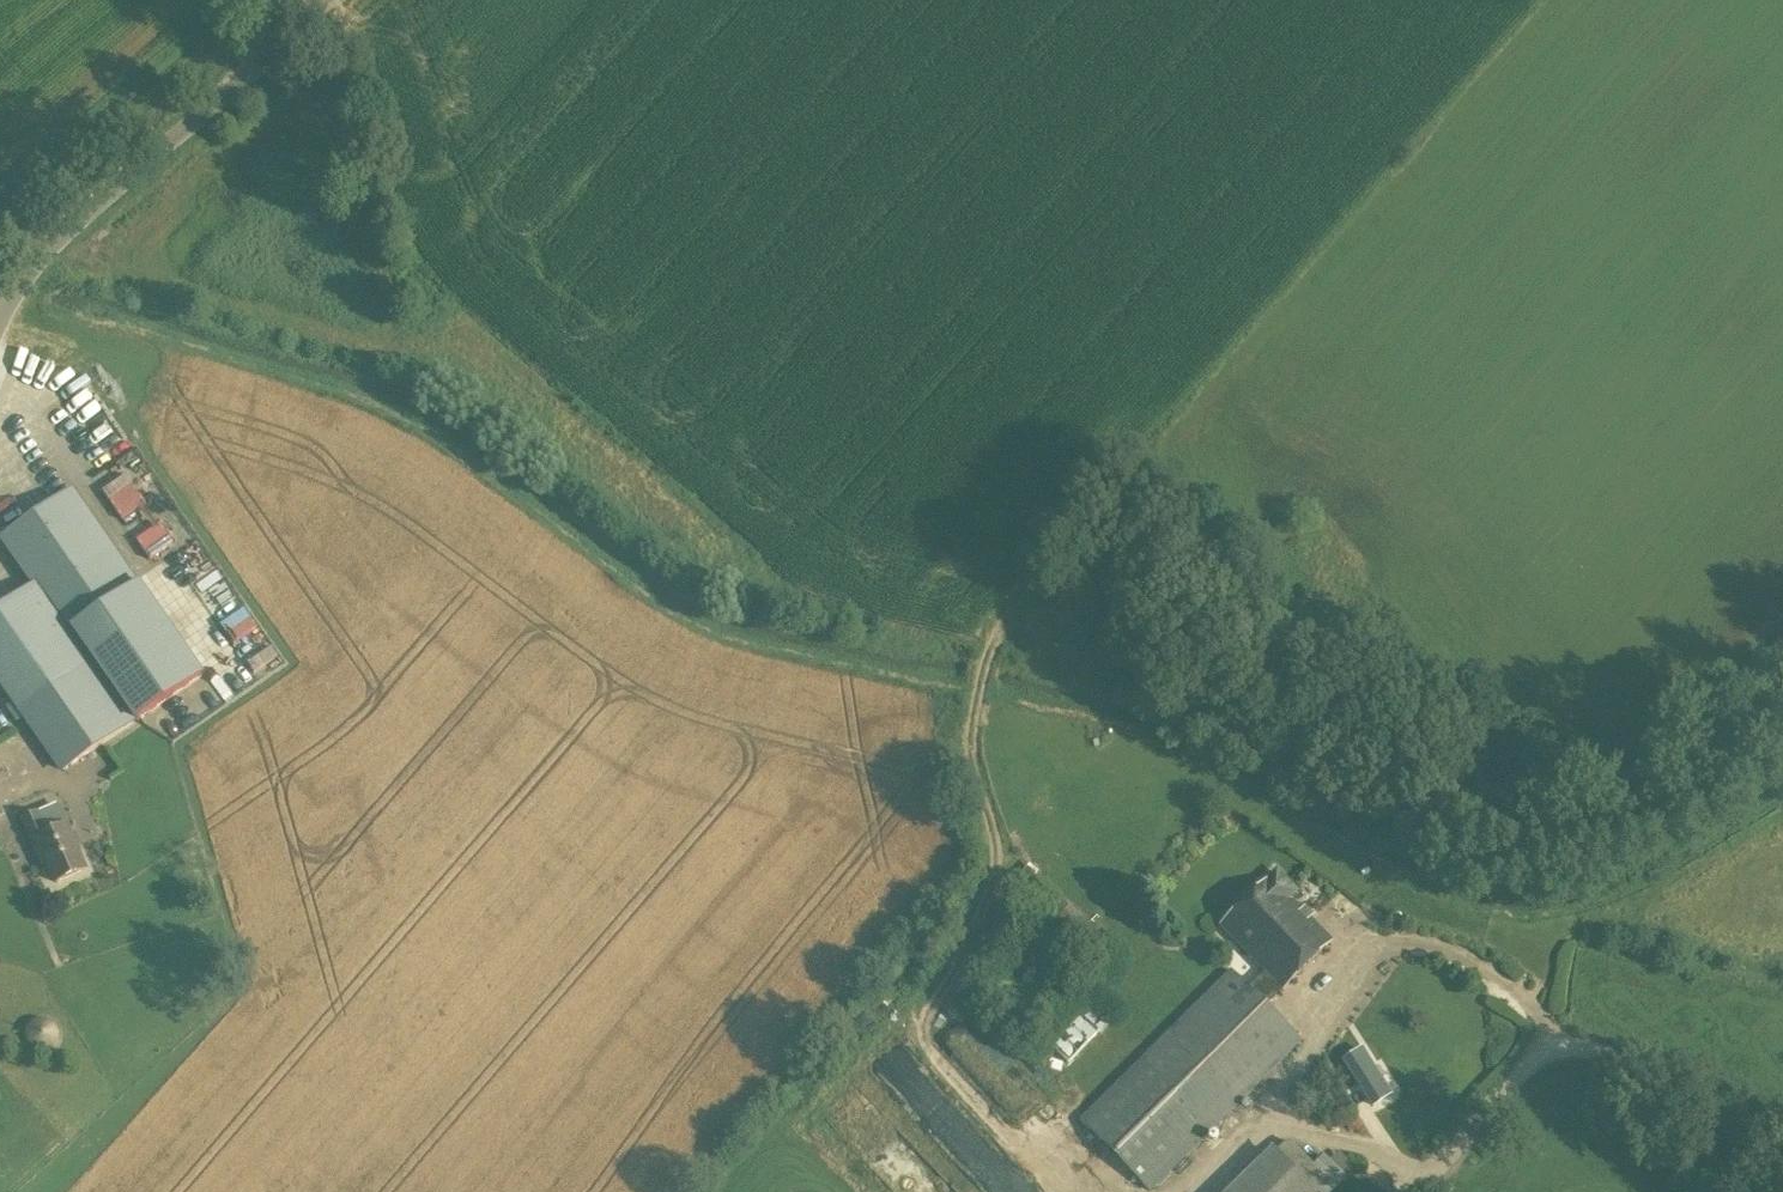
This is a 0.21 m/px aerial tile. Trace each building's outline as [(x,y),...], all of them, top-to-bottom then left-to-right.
[(124,521),(144,559),(172,545),(133,471),(101,489),(119,523),(124,521)] [(72,489),(2,537),(35,584),(0,608),(0,674),(64,768),(133,720),(94,663),(98,660),(138,717),(202,673),(75,487),(72,489)] [(235,642),(261,626),(249,607),(223,623),(235,642)] [(58,883),(87,871),(61,806),(25,821),(43,865),(49,863),(58,883)] [(1148,1191),(1150,1191),(1302,1040),(1267,1005),(1332,939),(1292,899),(1299,892),(1278,871),(1223,926),(1268,972),(1252,987),(1235,970),(1080,1123),(1148,1191)] [(1292,1141),(1280,1152),(1275,1146),(1229,1191),(1334,1191),(1348,1178),(1326,1155),(1315,1165),(1292,1141)]
